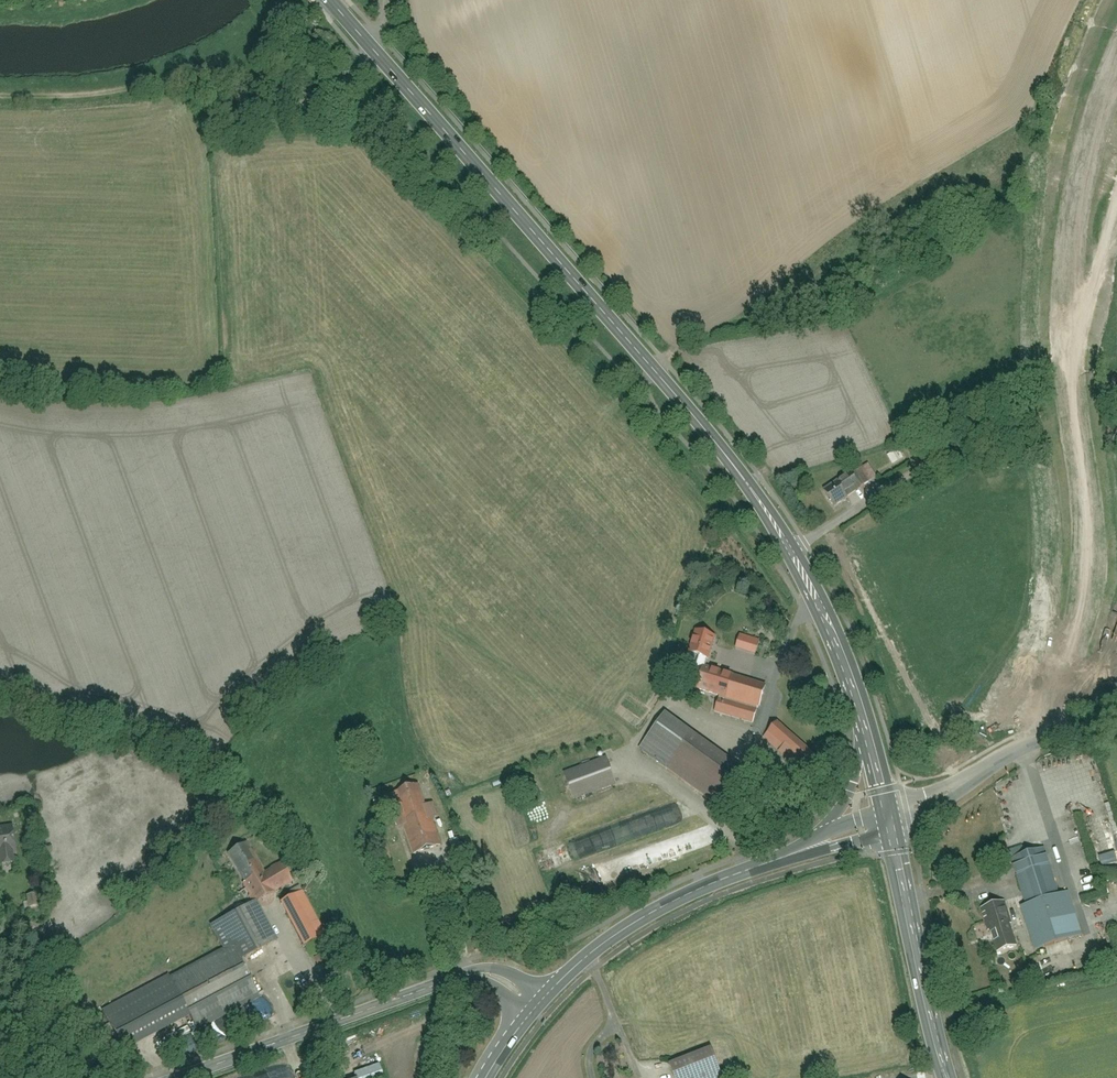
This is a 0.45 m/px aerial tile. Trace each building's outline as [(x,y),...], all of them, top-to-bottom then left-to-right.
[(822,489),(832,505),(847,497),(846,495),(857,488),(859,490),(877,479),(868,464),(849,476),(850,477),(838,484),(836,480),(822,489)] [(692,633),(687,659),(704,663),(710,637),(692,633)] [(705,660),(695,693),(717,700),(713,713),(752,725),(767,680),(705,660)] [(657,679),(654,689),(668,694),(672,683),(657,679)] [(661,718),(637,752),(718,808),(742,774),(661,718)] [(778,721),(762,741),(808,777),(824,756),(778,721)] [(564,769),(575,799),(619,784),(608,754),(564,769)] [(380,816),(397,810),(413,855),(447,844),(426,784),(375,801),(380,816)] [(0,835),(0,852),(2,852),(3,868),(18,867),(16,851),(21,851),(20,833),(0,835)] [(228,854),(252,902),(292,882),(282,863),(270,869),(255,840),(228,854)] [(1045,851),(1012,860),(1023,906),(1019,907),(1030,952),(1077,940),(1066,895),(1056,897),(1045,851)] [(307,892),(285,905),(308,946),(330,933),(307,892)] [(259,902),(213,925),(226,951),(173,977),(199,1032),(262,1001),(241,956),(277,939),(259,902)] [(1002,904),(980,911),(993,953),(1015,947),(1002,904)] [(678,1077),(724,1077),(713,1049),(673,1064),(678,1077)]
